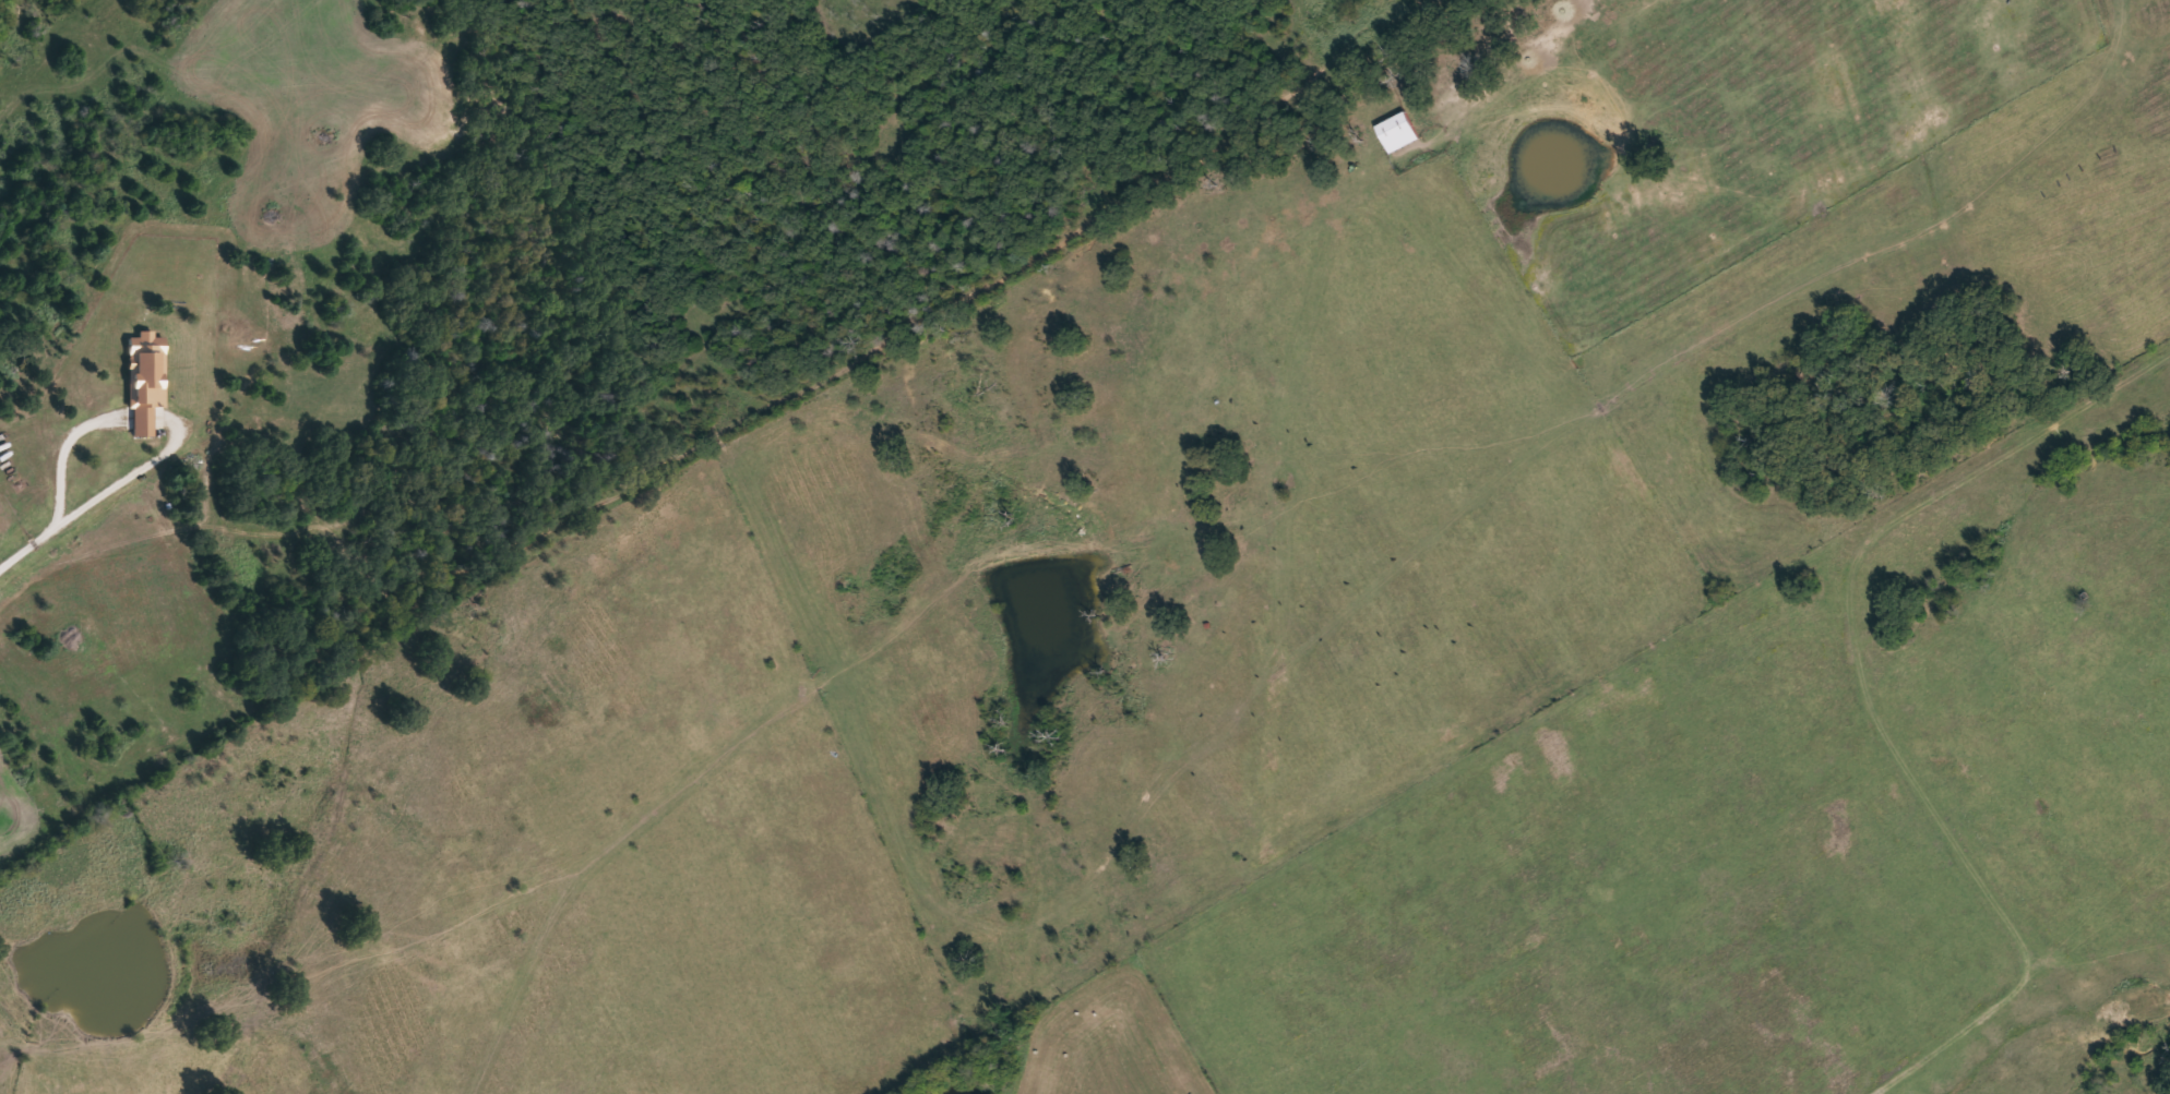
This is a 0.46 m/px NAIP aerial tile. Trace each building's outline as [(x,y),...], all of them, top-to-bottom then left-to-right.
[(1390,153),(1378,124),(1407,111),(1420,139),(1390,153)]
